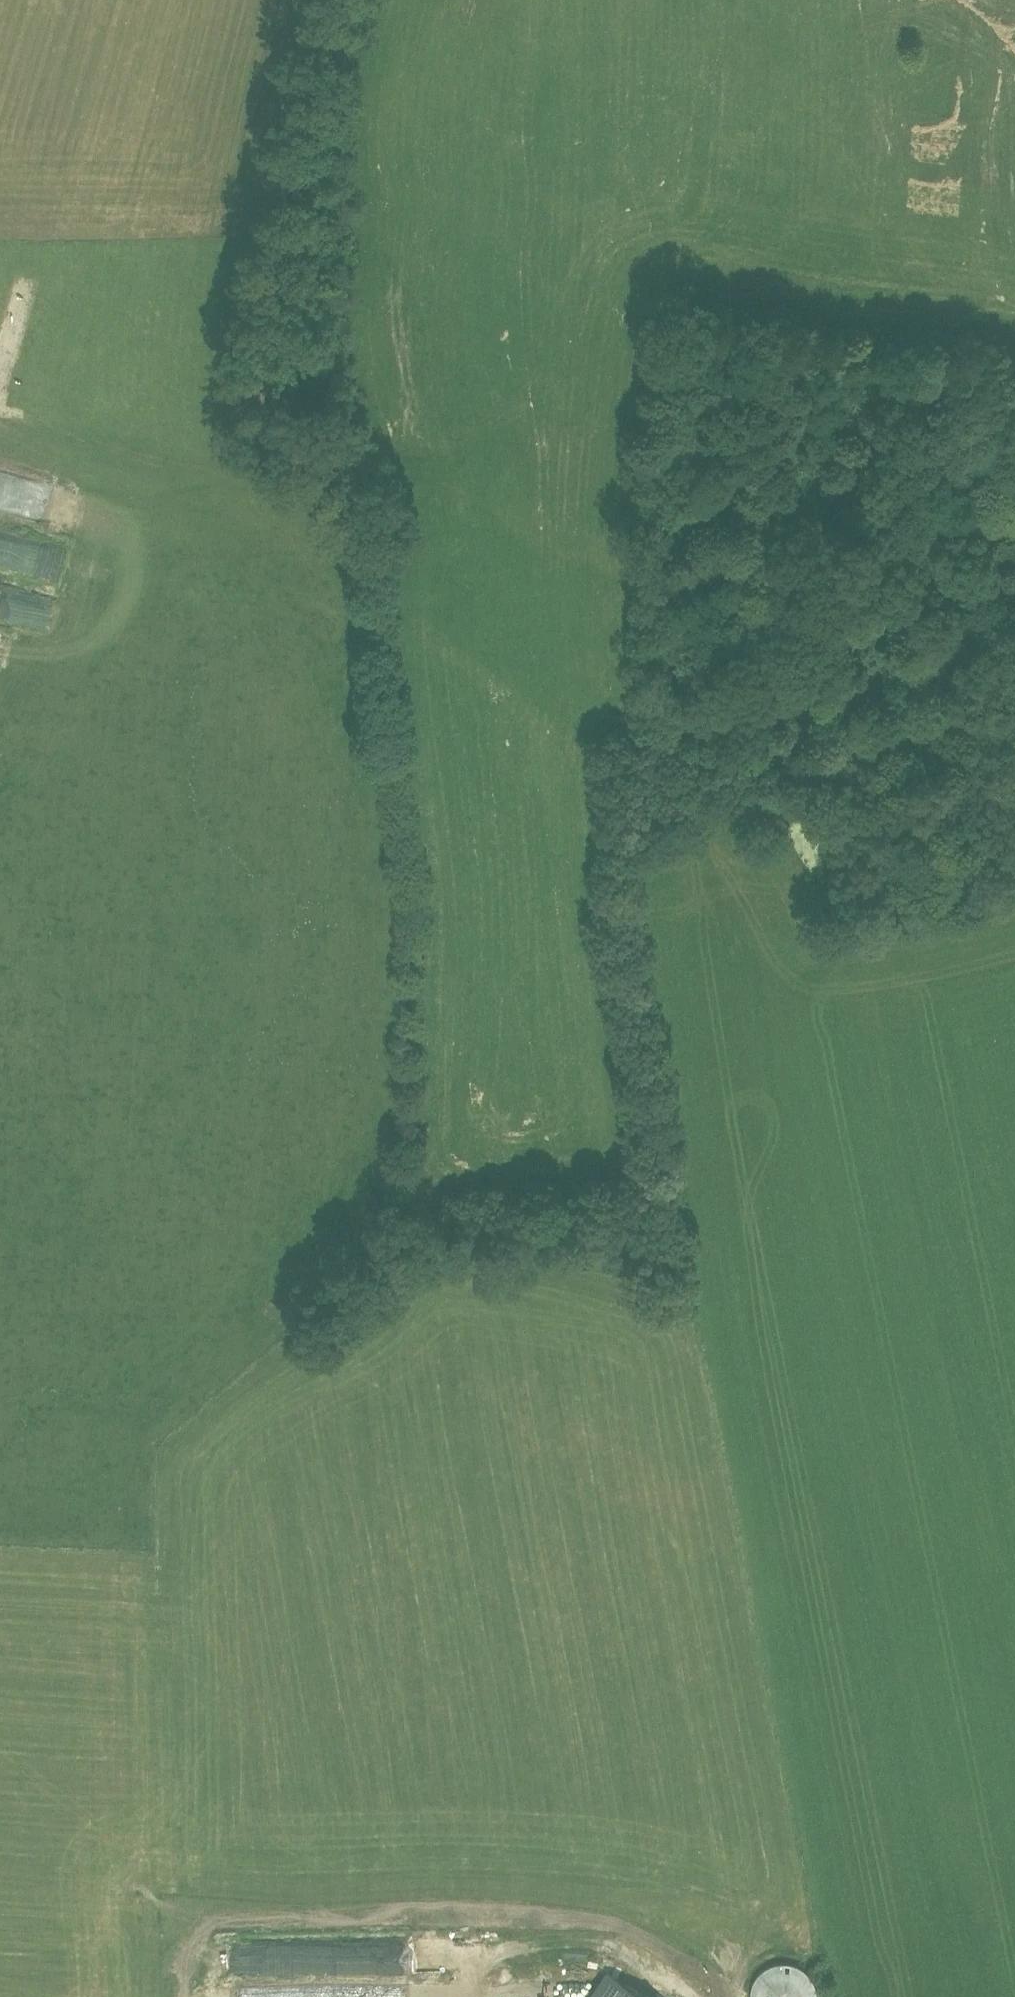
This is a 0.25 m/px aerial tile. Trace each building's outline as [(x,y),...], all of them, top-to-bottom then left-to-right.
[(818,1995),(817,1987),(815,1983),(811,1976),(806,1970),(799,1966),(796,1964),(788,1962),(784,1962),(776,1963),(772,1964),(765,1968),(759,1973),(754,1980),(751,1988),(750,1992),(750,1996),(818,1996),(818,1995)] [(592,1996),(645,1996),(608,1973),(592,1996)]
